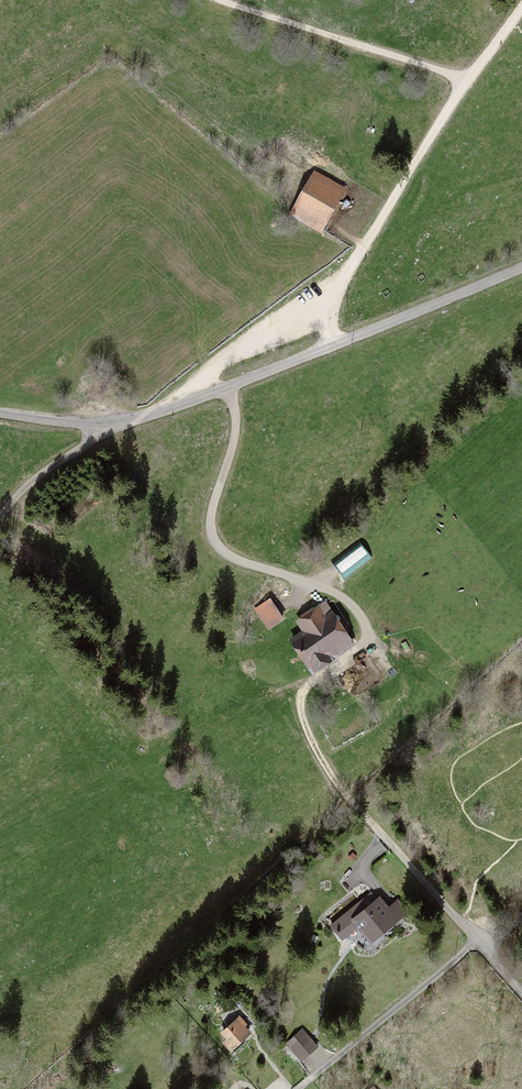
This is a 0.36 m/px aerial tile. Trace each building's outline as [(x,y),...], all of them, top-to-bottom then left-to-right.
[(321,230),(343,191),(316,175),(294,214),(321,230)] [(359,539),(334,558),(345,574),(371,555),(359,539)] [(270,600),(256,609),(269,628),(282,619),(270,600)] [(351,646),(352,645),(325,605),(299,622),(306,632),(292,641),(313,672),(332,659),(328,653),(337,647),(340,652),(350,645),(351,646)] [(371,937),(391,922),(386,916),(390,913),(380,900),(377,902),(371,894),(331,925),(342,939),(358,926),(355,923),(358,921),(371,937)] [(230,1048),(249,1032),(241,1023),(243,1021),(240,1017),(223,1032),(229,1039),(225,1042),(230,1048)] [(287,1044),(301,1060),(317,1045),(303,1030),(287,1044)]
